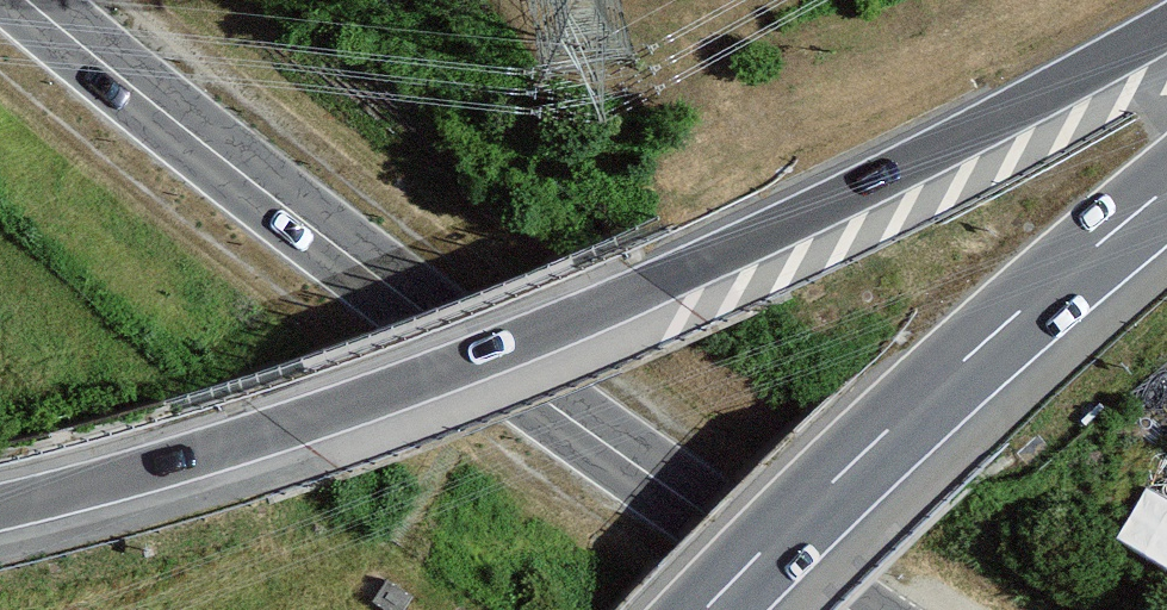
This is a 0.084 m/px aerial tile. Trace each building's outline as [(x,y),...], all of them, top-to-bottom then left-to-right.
[(1115,537),(1166,564),(1166,500),(1142,487),(1115,537)]
